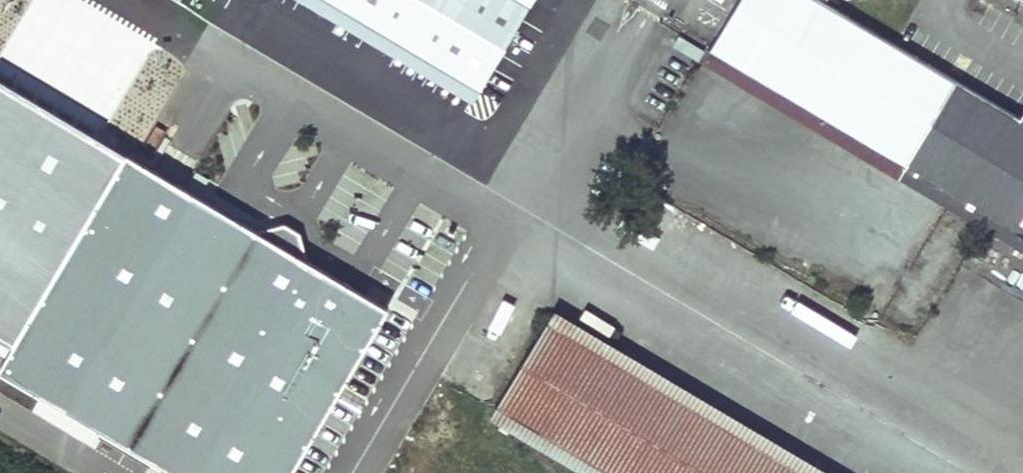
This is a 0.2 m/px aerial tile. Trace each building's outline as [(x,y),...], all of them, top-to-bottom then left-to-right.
[(5,0),(0,0),(0,110),(345,314),(394,231),(5,0)] [(34,0),(5,0),(394,231),(402,217),(34,0)] [(328,0),(302,0),(472,101),(479,89),(328,0)] [(520,0),(328,0),(479,89),(528,5),(520,0)] [(711,48),(1022,233),(1022,119),(822,1),(823,0),(739,0),(711,48)] [(711,48),(703,62),(1022,251),(1022,233),(711,48)] [(0,110),(0,127),(337,327),(345,314),(0,110)] [(557,309),(549,321),(807,472),(831,472),(557,309)] [(549,321),(499,405),(614,472),(807,472),(549,321)] [(499,405),(491,418),(583,472),(614,472),(499,405)]
